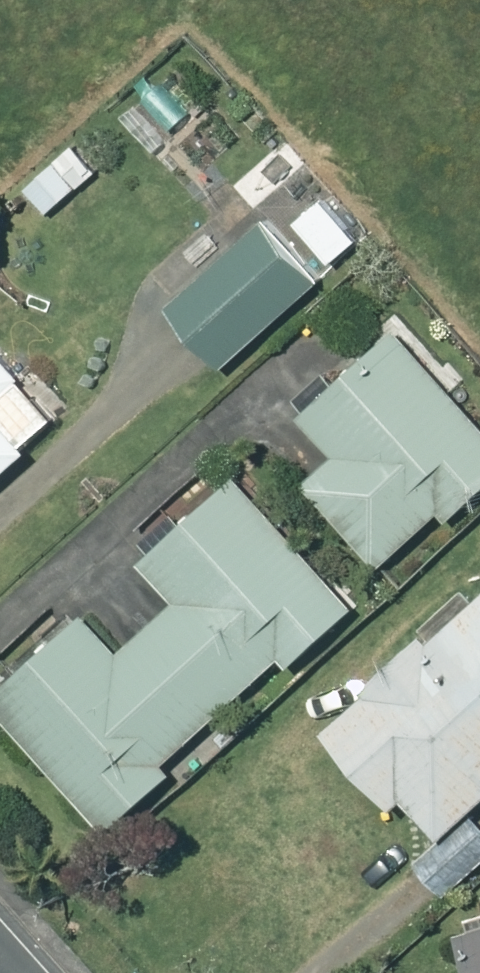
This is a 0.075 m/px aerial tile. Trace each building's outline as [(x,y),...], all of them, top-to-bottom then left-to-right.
[(64,140),(16,185),(38,209),(86,163),(64,140)] [(274,142),(249,164),(262,178),(287,157),(274,142)] [(254,216),(156,303),(208,362),(307,275),(254,216)] [(293,478),(369,562),(431,506),(437,513),(479,475),(479,430),(384,323),(288,410),(324,450),(293,478)] [(0,426),(0,460),(17,445),(0,426)] [(131,558),(166,598),(137,624),(210,707),(270,654),(277,662),(344,601),(227,471),(131,558)] [(349,682),(354,688),(311,725),(379,802),(390,792),(427,832),(479,784),(479,579),(414,633),(409,628),(349,682)] [(136,625),(110,648),(74,607),(0,673),(0,725),(93,830),(163,768),(153,758),(210,708),(136,625)] [(407,858),(433,890),(479,851),(479,831),(463,811),(407,858)] [(445,929),(458,972),(479,972),(479,918),(445,929)]
